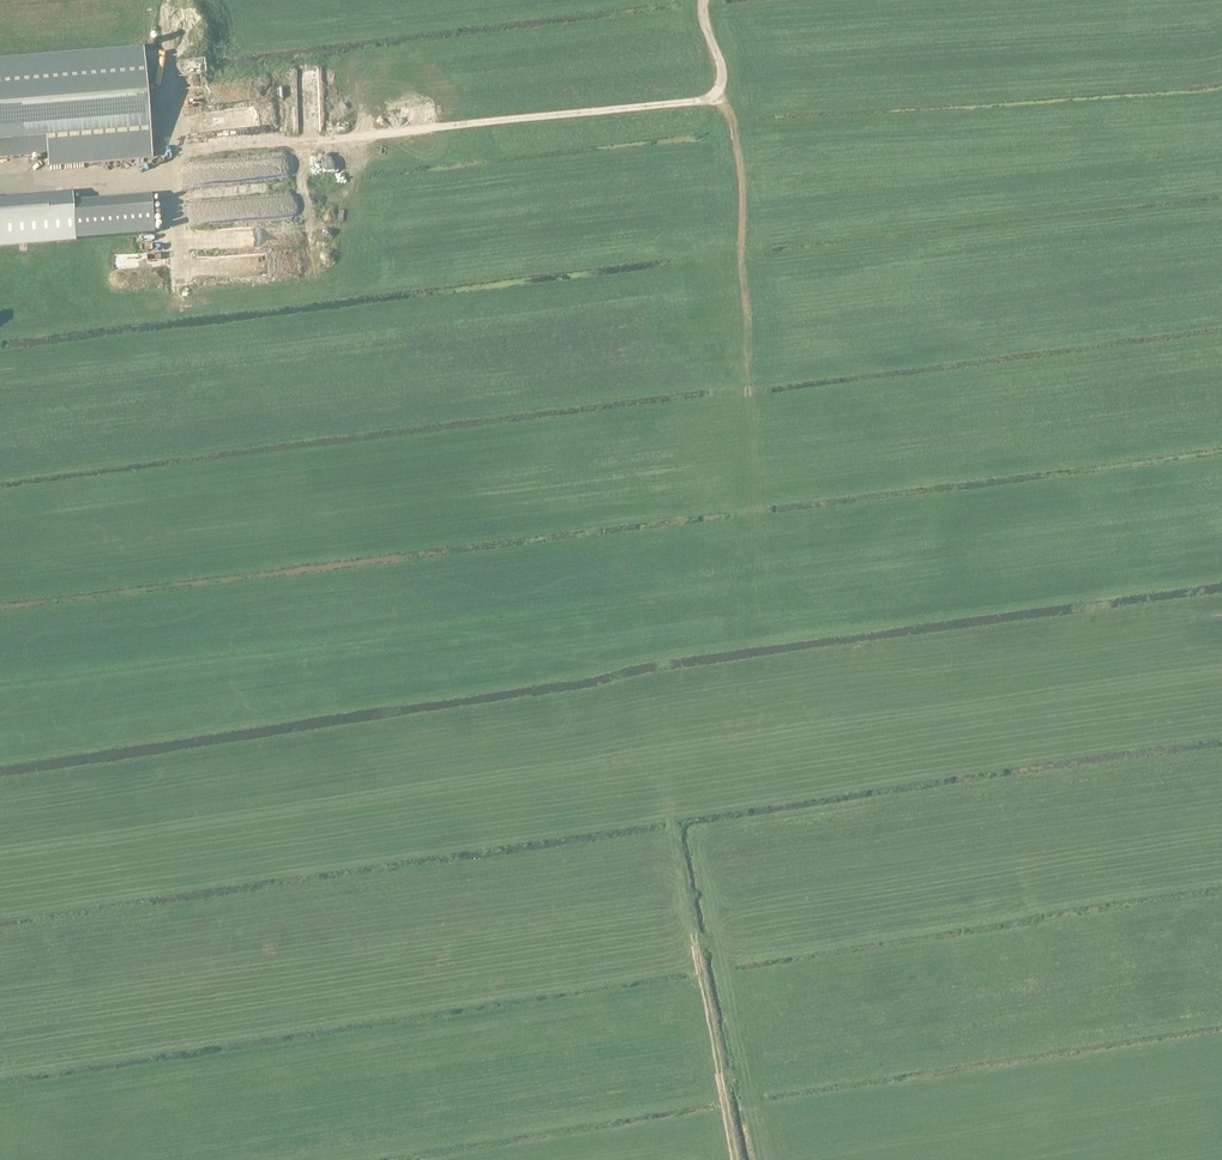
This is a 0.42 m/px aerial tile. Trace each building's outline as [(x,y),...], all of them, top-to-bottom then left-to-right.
[(143,49),(0,60),(0,159),(48,155),(49,166),(152,157),(143,49)] [(181,103),(260,95),(258,82),(179,90),(181,103)] [(268,102),(263,104),(268,116),(273,114),(268,102)] [(75,240),(71,197),(0,202),(0,246),(75,240)] [(75,240),(154,234),(152,197),(72,202),(75,240)] [(287,218),(252,220),(253,228),(288,226),(287,218)] [(289,242),(289,228),(269,228),(269,241),(289,242)] [(198,257),(274,254),(274,245),(197,248),(198,257)] [(141,268),(143,283),(155,281),(153,266),(141,268)]
